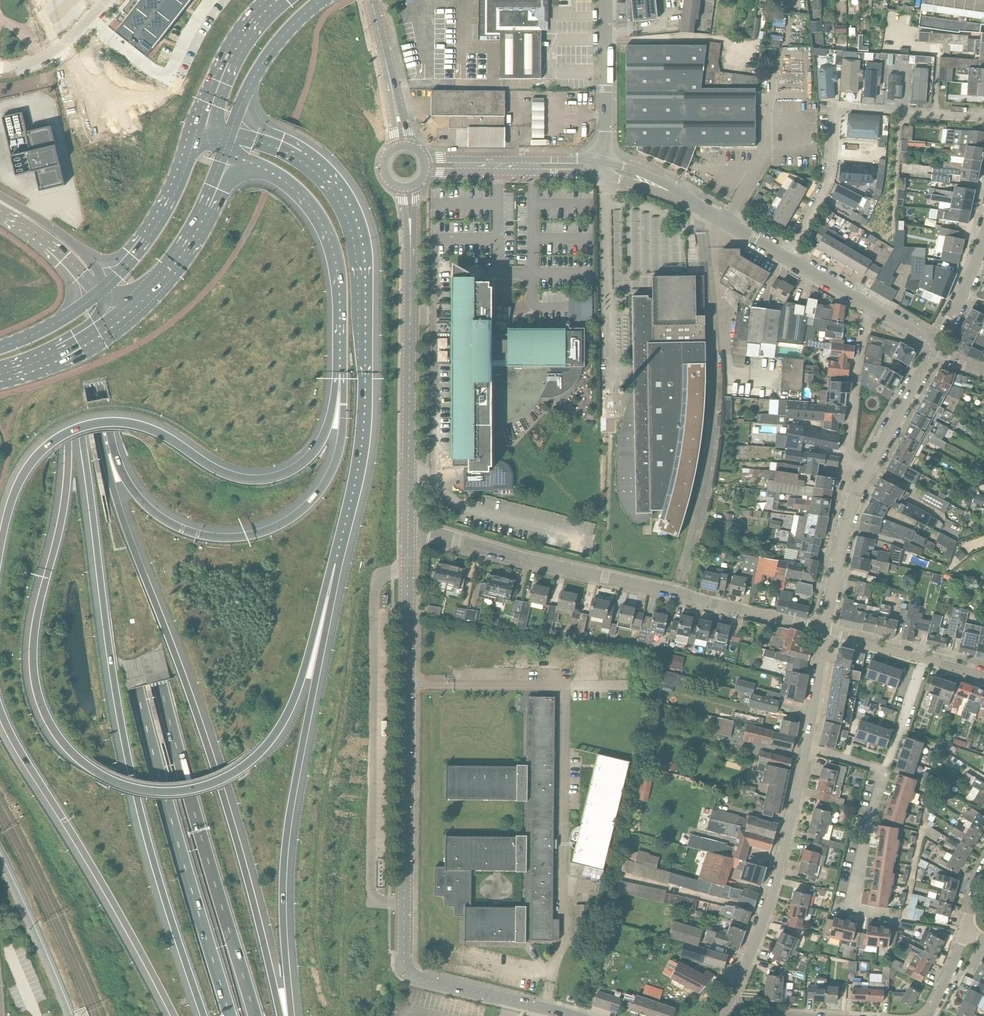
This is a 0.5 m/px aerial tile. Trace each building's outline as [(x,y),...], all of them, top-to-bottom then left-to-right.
[(40,2),(43,11),(62,5),(60,0),(45,0),(40,2)] [(116,33),(146,57),(192,0),(141,0),(122,25),(116,32),(116,33)] [(548,31),(548,0),(481,0),(480,40),(500,40),(500,79),(533,79),(533,81),(536,81),(536,79),(541,79),(541,31),(548,31)] [(634,22),(645,21),(654,20),(652,0),(631,0),(634,22)] [(679,32),(693,33),(695,21),(697,21),(700,0),(684,0),(679,32)] [(898,3),(896,3),(895,11),(912,14),(913,8),(907,6),(903,5),(903,0),(898,0),(898,3)] [(982,33),(980,32),(981,25),(983,25),(983,0),(923,0),(919,28),(960,33),(960,32),(982,33)] [(61,12),(45,17),(49,29),(65,23),(61,12)] [(982,33),(981,40),(976,40),(976,39),(968,38),(969,36),(919,32),(918,42),(951,44),(983,47),(983,33),(982,33)] [(858,51),(868,52),(869,44),(863,44),(863,36),(859,35),(858,48),(858,51)] [(709,42),(708,48),(720,51),(721,44),(709,42)] [(983,60),(983,47),(951,44),(950,51),(967,53),(975,54),(974,60),(983,60)] [(696,147),(755,147),(755,89),(701,89),(707,45),(627,45),(626,147),(637,147),(637,151),(687,170),(696,147)] [(708,48),(708,54),(719,57),(720,51),(708,48)] [(719,57),(708,55),(707,61),(719,63),(719,57)] [(940,68),(953,68),(958,68),(983,70),(983,60),(974,60),(941,59),(940,68)] [(840,93),(858,94),(859,78),(864,78),(864,70),(859,70),(860,61),(843,60),(840,93)] [(719,86),(721,72),(719,63),(707,61),(703,86),(719,86)] [(913,68),(910,105),(924,106),(928,69),(913,68)] [(953,68),(940,68),(939,81),(945,82),(948,82),(952,82),(953,68)] [(983,84),(983,70),(958,68),(957,75),(968,76),(968,83),(983,84)] [(833,70),(823,70),(823,87),(824,100),(835,99),(833,70)] [(727,73),(721,72),(719,86),(725,86),(727,73)] [(725,86),(732,86),(734,73),(727,73),(725,86)] [(740,74),(734,73),(732,86),(738,86),(740,74)] [(738,86),(745,87),(746,75),(740,74),(738,86)] [(866,96),(879,96),(880,76),(870,76),(867,75),(866,96)] [(751,88),(758,89),(759,77),(753,76),(751,88)] [(886,99),(899,100),(900,80),(887,79),(886,99)] [(71,82),(59,85),(67,116),(79,113),(71,82)] [(983,97),(983,84),(968,83),(967,96),(983,97)] [(450,128),(505,128),(505,92),(432,91),(431,116),(450,116),(450,128)] [(145,100),(150,111),(161,106),(156,95),(145,100)] [(544,103),(532,103),(532,114),(532,139),(544,139),(544,115),(544,103)] [(56,146),(52,126),(27,132),(23,113),(2,117),(16,177),(35,172),(37,182),(40,192),(65,186),(61,166),(56,146)] [(846,139),(877,141),(878,125),(847,123),(846,139)] [(901,140),(912,141),(913,127),(902,126),(901,140)] [(469,133),(468,148),(505,148),(505,133),(505,128),(469,128),(469,133)] [(960,146),(983,148),(983,132),(948,130),(946,144),(960,146)] [(906,146),(925,147),(925,142),(912,141),(901,140),(901,152),(906,152),(906,146)] [(863,152),(875,152),(876,144),(842,142),(842,151),(854,151),(854,159),(862,160),(863,152)] [(950,156),(982,160),(983,149),(983,148),(960,146),(959,151),(952,150),(951,154),(950,156)] [(949,168),(979,171),(982,160),(950,156),(949,168)] [(872,167),(840,165),(839,180),(871,183),(872,167)] [(960,176),(959,181),(977,183),(979,171),(949,168),(946,168),(934,167),(932,182),(949,184),(950,175),(960,176)] [(787,190),(801,198),(807,189),(805,188),(808,183),(797,176),(794,182),(793,181),(787,190)] [(857,206),(862,196),(837,184),(833,193),(837,195),(835,199),(845,205),(847,201),(857,206)] [(934,195),(972,202),(975,190),(955,187),(954,192),(935,189),(934,195)] [(782,200),(796,208),(801,198),(787,190),(782,200)] [(951,211),(970,214),(972,202),(934,195),(924,194),(924,200),(952,203),(951,211)] [(777,209),(790,217),(796,208),(782,200),(777,209)] [(790,217),(777,209),(771,219),(785,227),(790,217)] [(938,209),(937,220),(967,225),(970,214),(951,211),(938,209)] [(866,227),(869,221),(868,221),(863,218),(864,218),(853,211),(849,217),(866,227)] [(961,255),(961,254),(964,240),(957,238),(959,231),(954,230),(940,228),(939,236),(945,237),(942,251),(961,255)] [(816,248),(826,254),(834,240),(824,234),(826,232),(821,229),(814,239),(820,242),(816,248)] [(826,254),(835,259),(843,246),(834,240),(826,254)] [(835,259),(845,265),(853,251),(843,246),(835,259)] [(903,247),(895,247),(881,269),(876,279),(881,282),(887,285),(890,287),(896,279),(893,277),(894,275),(893,275),(900,263),(905,266),(915,248),(903,247)] [(911,285),(946,299),(946,300),(957,274),(933,264),(932,265),(924,265),(925,257),(926,249),(915,248),(914,265),(914,264),(914,269),(914,279),(908,277),(906,283),(906,286),(908,286),(908,289),(911,289),(911,285)] [(776,345),(748,342),(752,307),(753,303),(770,274),(740,256),(740,249),(723,249),(723,259),(718,266),(721,285),(728,289),(724,296),(731,300),(728,303),(737,313),(732,354),(733,363),(744,365),(745,356),(750,357),(774,358),(776,345)] [(845,265),(854,270),(862,256),(853,251),(845,265)] [(961,255),(942,251),(941,251),(940,253),(934,252),(933,259),(938,262),(938,261),(959,265),(961,255)] [(872,262),(862,256),(854,270),(864,276),(865,274),(870,277),(877,266),(872,262)] [(550,367),(571,367),(572,367),(572,351),(574,351),(574,348),(575,329),(508,328),(508,335),(497,334),(492,333),(492,288),(490,288),(490,283),(474,283),(474,279),(474,276),(453,264),(454,467),(469,467),(469,473),(474,472),(489,473),(494,473),(494,424),(503,424),(514,420),(524,414),(533,407),(541,398),(546,388),(549,377),(550,367)] [(875,280),(876,279),(881,269),(877,266),(870,277),(875,280)] [(705,396),(706,386),(706,375),(706,365),(704,276),(689,276),(652,277),(653,296),(650,296),(650,294),(633,294),(634,387),(633,389),(631,394),(627,404),(623,418),(622,422),(621,429),(619,441),(617,453),(616,466),(616,472),(616,479),(617,487),(618,496),(619,499),(621,505),(623,509),(625,513),(626,514),(628,516),(632,521),(633,522),(635,523),(637,523),(639,524),(640,523),(643,523),(645,522),(648,520),(650,519),(652,517),(652,516),(652,514),(652,511),(663,511),(657,530),(678,537),(682,527),(685,516),(688,506),(691,496),(693,485),(695,474),(698,464),(699,453),(702,438),(704,418),(705,407),(705,396)] [(785,303),(786,302),(794,288),(782,281),(782,282),(777,279),(771,287),(770,294),(785,303)] [(870,289),(875,293),(881,282),(876,279),(875,280),(870,289)] [(875,293),(880,296),(887,285),(881,282),(875,293)] [(880,296),(886,299),(892,288),(890,287),(887,285),(880,296)] [(886,299),(891,302),(897,291),(892,288),(886,299)] [(575,294),(576,321),(594,320),(593,293),(575,294)] [(802,346),(803,337),(807,317),(814,318),(816,305),(817,300),(808,298),(807,306),(786,302),(785,303),(780,311),(777,342),(802,346)] [(982,307),(975,303),(966,319),(982,327),(983,324),(983,308),(982,307)] [(814,318),(821,319),(822,318),(833,321),(833,320),(843,322),(845,306),(836,304),(836,305),(831,304),(830,308),(816,305),(814,318)] [(777,345),(777,342),(780,311),(752,307),(748,342),(776,345),(777,345)] [(830,338),(829,342),(844,344),(844,340),(842,340),(845,324),(821,319),(814,318),(807,317),(803,337),(802,346),(806,346),(807,340),(814,341),(814,339),(815,330),(826,332),(825,338),(830,338)] [(983,342),(983,336),(983,334),(983,329),(982,327),(966,319),(961,330),(976,338),(983,342)] [(976,338),(961,330),(956,339),(979,351),(982,346),(983,347),(983,342),(976,338)] [(894,357),(909,366),(915,354),(914,350),(901,343),(869,336),(863,363),(878,366),(879,359),(881,360),(883,348),(884,349),(885,345),(891,347),(887,355),(893,359),(894,357)] [(979,351),(956,339),(952,346),(954,350),(966,357),(983,362),(983,353),(979,351)] [(821,342),(814,341),(807,340),(806,346),(824,349),(822,356),(830,355),(841,357),(840,362),(829,361),(827,375),(848,378),(850,363),(846,363),(847,358),(854,358),(855,346),(844,345),(844,344),(829,342),(828,342),(821,342)] [(803,391),(803,383),(803,374),(803,368),(804,359),(783,358),(781,390),(803,391)] [(882,386),(893,393),(902,377),(884,367),(878,366),(863,363),(861,385),(878,394),(881,389),(880,389),(882,386)] [(814,372),(813,372),(814,367),(808,366),(808,368),(803,368),(803,374),(814,375),(814,372)] [(965,386),(967,379),(941,370),(939,371),(934,380),(960,388),(961,385),(965,386)] [(803,383),(813,384),(814,375),(803,374),(803,383)] [(828,391),(847,393),(850,393),(851,383),(840,382),(840,379),(829,378),(828,391)] [(930,387),(960,400),(965,390),(960,388),(934,380),(930,387)] [(959,400),(960,400),(930,387),(927,393),(923,399),(953,414),(956,408),(957,406),(960,400),(959,400)] [(847,393),(828,391),(827,405),(846,406),(847,393)] [(917,411),(932,420),(936,413),(939,415),(937,418),(948,424),(953,414),(923,399),(917,411)] [(786,417),(824,420),(826,405),(816,405),(808,404),(809,402),(779,400),(778,415),(786,416),(786,417)] [(825,420),(824,429),(837,432),(838,422),(844,423),(847,407),(846,406),(827,405),(826,405),(824,420),(825,420)] [(917,411),(914,417),(910,424),(931,435),(941,440),(948,428),(932,420),(917,411)] [(904,436),(920,444),(923,446),(925,447),(928,441),(931,435),(926,433),(910,424),(904,436)] [(839,449),(841,438),(805,431),(806,428),(789,425),(785,448),(801,451),(803,442),(839,449)] [(947,443),(931,435),(928,441),(943,449),(947,443)] [(898,447),(914,455),(917,457),(920,453),(923,446),(920,444),(904,436),(898,447)] [(892,458),(908,467),(914,455),(898,447),(892,458)] [(819,464),(824,465),(826,455),(809,452),(809,453),(791,451),(791,452),(784,451),(784,457),(784,460),(790,461),(789,462),(804,464),(818,466),(819,464)] [(824,465),(836,467),(838,467),(840,458),(826,455),(824,465)] [(886,470),(902,478),(914,485),(920,474),(918,473),(918,472),(908,467),(892,458),(886,470)] [(777,462),(776,467),(775,471),(778,472),(802,474),(817,475),(818,466),(804,464),(804,466),(777,462)] [(778,472),(776,482),(799,485),(801,477),(802,474),(778,472)] [(834,478),(820,476),(817,488),(816,488),(815,497),(830,500),(834,478)] [(801,477),(799,485),(806,486),(808,478),(801,477)] [(876,488),(903,502),(905,498),(907,499),(910,494),(881,478),(876,488)] [(938,520),(930,516),(903,502),(876,488),(871,497),(889,506),(933,530),(938,520)] [(767,490),(766,490),(765,493),(764,500),(767,501),(766,508),(773,510),(773,507),(774,502),(775,492),(767,490)] [(944,512),(949,503),(925,491),(920,500),(944,512)] [(974,495),(971,503),(983,507),(983,504),(983,498),(974,495)] [(794,504),(829,508),(830,500),(815,497),(803,496),(802,499),(795,499),(794,504)] [(862,514),(883,518),(889,506),(871,497),(862,514)] [(808,514),(828,517),(829,508),(794,504),(794,508),(794,509),(800,510),(800,513),(804,513),(808,514)] [(808,514),(808,517),(805,536),(821,539),(823,539),(828,517),(808,514)] [(861,523),(881,527),(880,529),(898,533),(898,534),(902,536),(911,540),(915,533),(916,531),(883,518),(862,514),(861,523)] [(802,543),(819,546),(821,539),(805,536),(808,517),(799,516),(796,534),(795,538),(802,543)] [(770,527),(780,529),(781,522),(771,520),(770,527)] [(736,532),(740,532),(741,523),(732,522),(731,532),(731,533),(736,533),(736,532)] [(898,534),(898,533),(880,529),(881,527),(861,523),(859,530),(869,532),(901,540),(902,536),(898,534)] [(817,554),(819,546),(802,543),(795,538),(789,532),(786,544),(787,544),(787,549),(799,551),(817,554)] [(915,533),(911,540),(924,547),(927,541),(928,539),(915,533)] [(940,534),(935,543),(947,549),(943,557),(950,561),(957,542),(940,534)] [(853,556),(897,566),(899,566),(901,557),(900,557),(902,549),(891,545),(889,553),(878,550),(878,551),(874,550),(876,540),(858,536),(853,556)] [(924,547),(931,550),(933,550),(936,544),(927,541),(924,547)] [(920,556),(923,549),(905,542),(903,549),(920,556)] [(796,563),(817,567),(818,561),(815,561),(817,554),(799,551),(787,549),(784,561),(796,563)] [(753,584),(753,583),(759,557),(746,555),(744,566),(741,577),(734,576),(730,594),(744,597),(746,582),(753,584)] [(896,572),(897,566),(853,556),(851,568),(869,572),(870,569),(888,573),(888,570),(896,572)] [(802,580),(813,582),(814,582),(817,567),(796,563),(784,561),(779,560),(778,561),(759,557),(753,583),(760,585),(762,574),(774,577),(774,582),(785,584),(785,583),(788,583),(789,578),(802,580)] [(432,588),(446,590),(451,566),(438,563),(436,573),(433,573),(431,579),(434,580),(432,588)] [(446,590),(454,592),(454,589),(460,590),(462,590),(465,580),(462,579),(464,569),(451,566),(446,590)] [(704,572),(701,589),(717,592),(718,586),(725,588),(729,571),(717,569),(716,574),(704,572)] [(490,596),(496,598),(502,578),(489,575),(486,585),(481,584),(478,597),(489,599),(490,596)] [(872,584),(887,587),(888,580),(868,575),(866,583),(872,585),(872,584)] [(496,598),(496,602),(503,604),(504,601),(511,602),(511,601),(513,602),(515,592),(512,591),(514,582),(515,582),(515,581),(502,578),(496,598)] [(812,595),(813,591),(812,585),(798,582),(795,592),(812,595)] [(858,588),(871,591),(873,585),(872,585),(866,583),(859,582),(858,588)] [(529,602),(545,606),(549,589),(535,586),(533,594),(531,593),(529,602)] [(885,587),(883,596),(890,598),(892,589),(885,587)] [(857,595),(870,597),(871,591),(858,588),(857,595)] [(380,608),(391,608),(391,591),(380,591),(380,608)] [(807,618),(810,608),(791,604),(794,592),(781,591),(776,611),(785,613),(807,618)] [(562,592),(558,608),(573,611),(577,596),(562,592)] [(862,631),(866,614),(867,606),(854,603),(854,601),(844,599),(838,625),(862,631)] [(523,601),(515,600),(512,613),(520,615),(523,601)] [(609,633),(611,623),(614,607),(609,606),(609,603),(593,600),(590,617),(604,619),(602,628),(606,629),(605,632),(609,633)] [(523,601),(520,615),(516,629),(525,631),(532,603),(523,601)] [(895,638),(898,621),(889,619),(890,613),(891,606),(888,606),(881,604),(878,617),(874,633),(895,638)] [(427,615),(440,617),(441,607),(428,605),(427,615)] [(549,605),(543,633),(551,634),(553,622),(555,613),(557,607),(549,605)] [(622,605),(618,625),(617,626),(617,627),(640,631),(642,627),(644,614),(635,612),(636,608),(622,605)] [(467,609),(456,608),(454,619),(465,621),(467,609)] [(478,611),(467,609),(465,621),(477,623),(478,611)] [(905,621),(908,610),(901,609),(899,619),(905,621)] [(915,629),(928,632),(931,621),(921,619),(923,612),(908,609),(908,610),(905,621),(901,639),(912,641),(915,629)] [(647,634),(663,637),(668,615),(654,612),(651,629),(642,627),(640,631),(638,641),(645,643),(647,634)] [(588,632),(585,632),(588,614),(581,613),(575,636),(583,638),(583,637),(587,638),(588,632)] [(957,629),(965,630),(968,615),(959,613),(957,629)] [(862,631),(874,633),(878,617),(866,614),(862,631)] [(945,649),(948,638),(938,636),(943,617),(933,614),(931,621),(928,632),(925,645),(945,649)] [(677,634),(689,637),(692,628),(694,618),(681,615),(679,625),(673,624),(670,638),(676,640),(677,634)] [(696,638),(707,641),(710,632),(712,622),(700,619),(697,629),(692,628),(689,637),(688,642),(695,644),(696,638)] [(615,635),(617,627),(617,626),(618,625),(611,623),(609,633),(609,634),(615,635)] [(714,643),(726,645),(731,626),(718,623),(716,633),(710,632),(707,641),(706,647),(713,648),(714,643)] [(981,627),(980,636),(976,656),(983,658),(983,627),(981,627)] [(809,661),(811,651),(796,647),(802,632),(791,629),(791,630),(782,628),(779,637),(780,637),(779,640),(786,642),(781,654),(808,661),(809,661)] [(959,652),(976,656),(980,636),(963,632),(959,652)] [(834,667),(861,672),(865,654),(854,651),(841,648),(839,649),(834,667)] [(671,652),(668,664),(682,669),(686,656),(671,652)] [(783,683),(805,690),(808,675),(804,675),(808,661),(781,654),(777,652),(775,659),(793,664),(791,672),(786,671),(783,683)] [(877,681),(882,664),(872,660),(866,678),(877,681)] [(887,685),(893,667),(882,664),(877,681),(887,685)] [(839,722),(850,725),(861,672),(834,667),(826,719),(839,722)] [(893,667),(887,685),(897,688),(903,671),(893,667)] [(678,675),(665,671),(662,684),(675,687),(678,675)] [(933,714),(933,713),(944,681),(933,677),(933,678),(929,677),(923,692),(927,693),(934,695),(928,712),(933,714)] [(734,688),(748,691),(750,681),(736,678),(734,688)] [(933,713),(940,715),(941,712),(944,704),(949,705),(950,701),(956,685),(944,681),(933,713)] [(961,682),(956,695),(963,698),(968,699),(973,686),(961,682)] [(783,683),(781,694),(781,695),(786,698),(785,698),(803,702),(805,690),(783,683)] [(968,699),(962,716),(961,719),(967,721),(969,713),(970,713),(972,705),(973,705),(974,702),(980,704),(983,693),(983,690),(973,686),(968,699)] [(779,700),(781,695),(781,694),(768,690),(766,697),(779,700)] [(779,700),(766,697),(752,693),(749,705),(776,713),(779,700)] [(526,941),(526,940),(553,940),(559,940),(560,920),(553,920),(555,697),(527,697),(527,765),(517,765),(517,767),(447,766),(448,764),(446,764),(446,801),(447,801),(447,800),(517,800),(517,801),(526,802),(526,836),(517,836),(517,837),(447,836),(447,835),(446,835),(445,867),(435,867),(435,896),(445,896),(445,906),(455,906),(455,916),(465,916),(464,941),(526,941)] [(953,706),(958,708),(959,708),(961,701),(955,698),(952,706),(953,706)] [(733,721),(719,717),(718,717),(715,733),(730,737),(733,721)] [(782,719),(780,732),(796,736),(799,723),(782,719)] [(865,741),(871,724),(861,720),(855,738),(865,741)] [(822,733),(838,737),(842,738),(841,741),(851,742),(851,741),(852,741),(856,729),(850,727),(849,731),(843,730),(843,731),(840,730),(841,725),(825,721),(822,733)] [(795,738),(773,732),(773,731),(762,728),(747,724),(743,741),(770,747),(771,744),(793,749),(795,738)] [(871,724),(865,741),(876,745),(881,727),(871,724)] [(881,727),(876,745),(886,748),(892,731),(881,727)] [(819,744),(835,748),(838,737),(822,733),(819,744)] [(903,748),(920,754),(924,743),(906,737),(903,748)] [(945,751),(949,745),(940,742),(940,744),(939,747),(945,751)] [(920,754),(903,748),(899,758),(901,759),(909,762),(917,764),(920,754)] [(571,862),(604,870),(631,759),(598,751),(580,824),(580,823),(575,827),(572,831),(571,834),(571,836),(570,838),(570,841),(576,842),(571,862)] [(758,762),(790,770),(792,759),(761,752),(758,762)] [(901,759),(899,758),(896,769),(913,775),(917,764),(909,762),(901,759)] [(821,779),(842,785),(847,767),(829,763),(828,769),(823,768),(821,779)] [(773,810),(781,812),(785,792),(787,784),(789,772),(761,767),(759,767),(757,772),(760,773),(759,779),(769,781),(768,788),(766,797),(762,815),(772,817),(773,810)] [(638,798),(649,800),(654,775),(644,773),(638,798)] [(896,786),(913,791),(917,780),(898,774),(895,785),(896,786)] [(975,778),(971,786),(980,791),(983,794),(983,783),(975,778)] [(821,796),(828,798),(829,794),(832,795),(834,788),(841,790),(842,785),(821,779),(818,791),(822,792),(821,796)] [(740,790),(754,793),(756,788),(742,785),(740,790)] [(908,802),(911,803),(915,791),(913,791),(896,786),(892,796),(908,802)] [(983,809),(983,794),(980,791),(973,803),(982,808),(983,809)] [(887,807),(905,812),(908,802),(892,796),(890,795),(886,807),(887,807)] [(830,803),(844,806),(846,800),(832,796),(830,803)] [(812,820),(828,824),(831,812),(825,810),(826,808),(818,806),(817,809),(816,808),(812,820)] [(884,818),(902,824),(906,813),(905,812),(887,807),(884,818)] [(983,830),(983,829),(983,816),(978,812),(972,808),(969,814),(975,818),(972,823),(983,830)] [(748,819),(739,816),(737,825),(742,826),(741,830),(774,839),(778,824),(749,817),(748,819)] [(750,845),(771,850),(774,839),(741,830),(742,826),(737,825),(710,818),(707,830),(737,838),(735,848),(727,847),(728,844),(691,834),(687,846),(707,851),(745,861),(750,845)] [(814,844),(828,847),(844,851),(846,844),(823,839),(824,837),(825,837),(828,824),(812,820),(809,833),(817,835),(814,844)] [(977,841),(983,830),(972,823),(968,829),(958,823),(955,828),(977,841)] [(879,837),(897,839),(898,828),(879,825),(877,837),(879,837)] [(970,851),(977,841),(955,828),(952,826),(948,831),(962,839),(959,844),(970,851)] [(926,835),(937,842),(941,834),(931,827),(926,835)] [(896,851),(897,852),(899,839),(897,839),(879,837),(878,848),(896,851)] [(963,863),(970,851),(959,844),(949,838),(949,839),(946,837),(943,842),(945,843),(945,844),(955,850),(952,855),(963,863)] [(802,861),(817,865),(819,855),(826,856),(828,847),(814,844),(813,852),(805,850),(802,861)] [(893,863),(895,863),(896,851),(878,848),(877,848),(875,859),(893,863)] [(636,862),(636,863),(645,865),(657,869),(659,858),(649,856),(650,854),(645,853),(639,851),(639,853),(636,862)] [(743,868),(743,870),(740,879),(761,885),(764,876),(766,867),(745,861),(707,851),(698,880),(701,881),(712,884),(725,888),(726,885),(732,866),(743,868)] [(945,867),(945,866),(957,873),(963,863),(952,855),(948,861),(942,857),(939,863),(945,867)] [(875,871),(892,873),(893,863),(875,859),(874,859),(872,871),(875,871)] [(929,864),(921,860),(918,866),(926,870),(929,864)] [(808,879),(816,881),(817,877),(814,876),(817,865),(802,861),(799,873),(809,875),(808,879)] [(891,885),(892,885),(894,873),(892,873),(875,871),(873,882),(891,885)] [(687,877),(671,873),(668,883),(684,888),(698,892),(701,881),(698,880),(687,877)] [(942,888),(955,892),(959,880),(937,874),(935,881),(944,883),(942,888)] [(709,895),(709,894),(712,884),(701,881),(698,892),(709,895)] [(888,896),(890,897),(891,885),(873,882),(872,882),(870,893),(888,896)] [(709,894),(728,899),(731,886),(726,885),(725,888),(712,884),(709,894)] [(939,901),(952,904),(955,892),(942,888),(931,885),(927,898),(939,901)] [(740,901),(754,906),(758,894),(744,889),(740,901)] [(792,904),(808,907),(810,896),(813,896),(815,891),(807,889),(806,894),(795,891),(792,904)] [(664,903),(695,910),(697,900),(667,893),(664,903)] [(867,905),(887,908),(888,896),(870,893),(869,893),(867,905)] [(912,893),(908,913),(909,918),(913,919),(917,920),(921,920),(924,910),(916,908),(918,899),(924,901),(925,897),(912,893)] [(936,914),(936,913),(948,917),(952,904),(939,901),(937,906),(930,904),(928,911),(936,914)] [(802,930),(804,925),(805,920),(806,914),(812,916),(814,909),(808,907),(792,904),(789,916),(791,916),(789,926),(802,930)] [(747,924),(747,923),(751,912),(734,906),(734,907),(726,905),(725,907),(722,906),(719,913),(747,924)] [(841,940),(841,939),(846,920),(845,919),(845,921),(834,918),(833,920),(827,919),(825,924),(822,933),(829,935),(829,937),(841,940)] [(669,937),(699,946),(704,930),(674,920),(669,937)] [(846,920),(841,939),(852,941),(850,946),(858,948),(861,933),(855,931),(857,922),(846,920)] [(900,922),(899,927),(912,930),(914,924),(900,922)] [(704,940),(738,951),(745,931),(730,925),(728,930),(724,928),(723,931),(718,929),(717,932),(708,929),(704,940)] [(877,947),(877,946),(879,927),(868,926),(866,934),(861,933),(858,948),(865,949),(865,945),(877,947)] [(889,945),(894,946),(898,931),(891,930),(891,928),(879,926),(879,927),(877,946),(888,947),(889,945)] [(926,946),(938,952),(944,941),(932,935),(933,934),(925,930),(922,936),(919,943),(926,946)] [(778,943),(792,949),(796,951),(800,940),(796,938),(798,934),(791,931),(789,935),(783,932),(778,943)] [(914,956),(931,963),(933,964),(938,952),(926,946),(923,952),(901,941),(898,947),(910,953),(914,956)] [(704,961),(724,967),(725,967),(728,956),(684,943),(680,956),(703,963),(704,961)] [(773,959),(781,962),(782,958),(787,961),(792,949),(778,943),(773,954),(775,955),(773,959)] [(983,973),(983,956),(983,955),(972,979),(974,980),(979,983),(983,973)] [(911,976),(910,977),(922,983),(931,963),(914,956),(906,973),(911,976)] [(715,976),(715,975),(705,971),(703,974),(679,962),(678,963),(671,959),(664,974),(671,977),(700,993),(711,979),(713,981),(716,978),(715,976)] [(848,973),(856,973),(857,962),(849,961),(848,973)] [(903,974),(906,970),(891,963),(890,967),(903,974)] [(807,967),(801,965),(799,971),(805,973),(807,967)] [(882,979),(889,979),(890,967),(883,966),(882,979)] [(767,988),(783,989),(787,989),(787,983),(783,983),(784,976),(778,975),(778,971),(770,970),(770,975),(768,975),(767,988)] [(977,1006),(981,1008),(983,1002),(983,985),(979,983),(974,980),(972,979),(965,976),(961,982),(971,987),(970,989),(970,988),(964,1000),(977,1006)] [(851,999),(867,1000),(868,983),(853,982),(853,988),(852,988),(851,999)] [(868,983),(867,1000),(883,1001),(885,983),(869,982),(868,983)] [(646,984),(642,996),(660,1001),(663,990),(646,984)] [(814,1000),(825,1001),(826,986),(814,985),(814,986),(809,985),(808,998),(814,998),(814,1000)] [(826,986),(825,1001),(837,1002),(838,995),(842,995),(842,987),(826,986)] [(901,1000),(911,1006),(919,993),(909,986),(905,993),(894,993),(894,1000),(901,1000)] [(766,1000),(782,1002),(783,989),(767,988),(766,1000)] [(607,993),(599,991),(594,1005),(602,1008),(607,993)] [(614,996),(607,993),(602,1008),(609,1010),(614,996)] [(651,1015),(656,1001),(637,995),(637,996),(626,993),(624,999),(635,1003),(632,1010),(651,1015)] [(621,998),(614,996),(609,1010),(617,1012),(621,998)] [(973,1013),(977,1006),(964,1000),(959,1012),(968,1015),(979,1015),(973,1013)] [(651,1015),(673,1015),(675,1008),(656,1001),(651,1015)]
